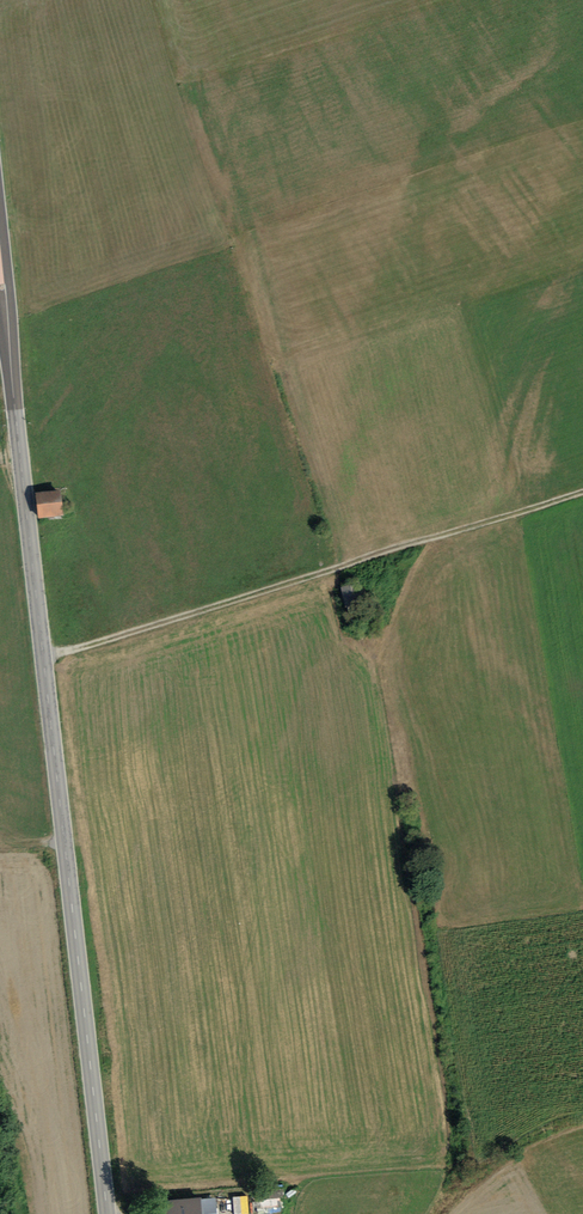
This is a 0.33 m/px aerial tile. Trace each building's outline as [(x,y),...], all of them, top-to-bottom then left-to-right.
[(34,498),(36,519),(59,516),(57,496),(34,498)] [(356,586),(340,590),(344,608),(360,604),(356,586)] [(166,1213),(218,1213),(217,1198),(165,1203),(166,1213)]
